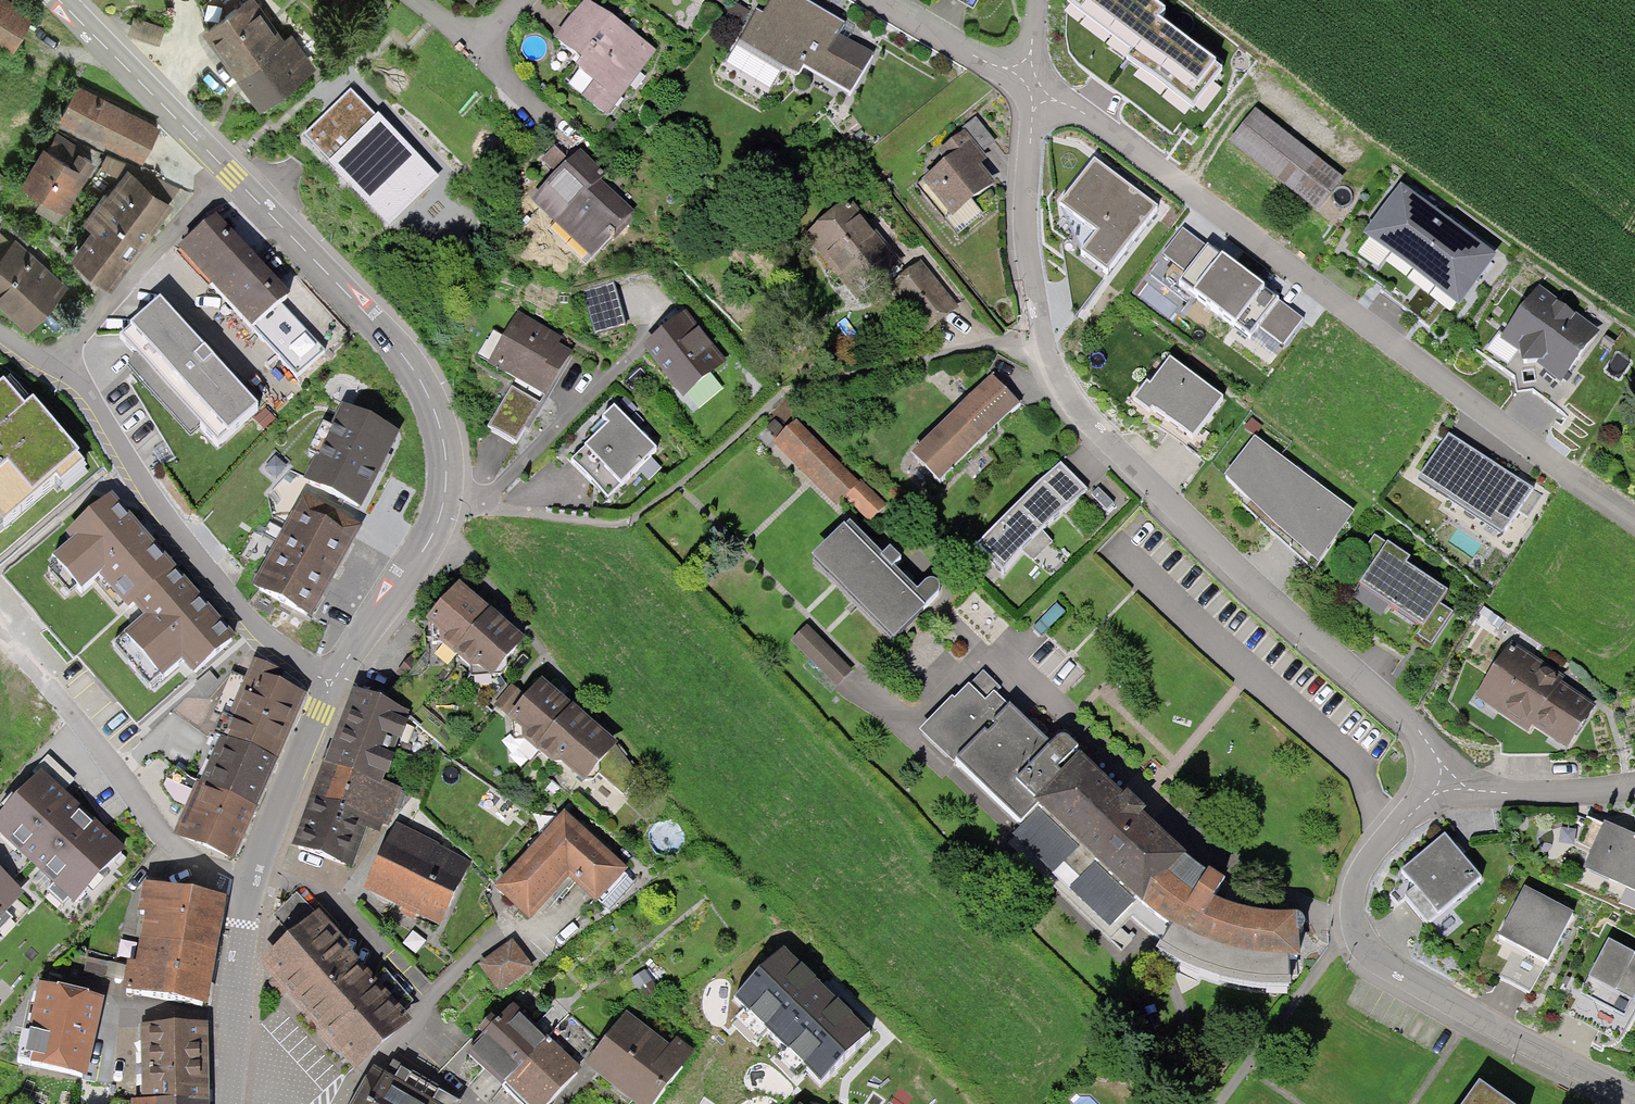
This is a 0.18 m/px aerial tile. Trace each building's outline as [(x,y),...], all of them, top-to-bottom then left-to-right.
[(313,60),(293,30),(285,35),(261,0),(241,0),(209,22),(260,97),(313,60)] [(609,107),(656,46),(596,0),(583,0),(574,12),(558,0),(549,0),(533,20),(582,57),(578,62),(595,75),(585,88),(609,107)] [(874,51),(840,31),(845,22),(806,0),(771,0),(764,12),(758,9),(739,42),(799,76),(804,66),(850,93),(874,51)] [(1221,71),(1161,26),(1168,17),(1145,0),(1071,0),(1068,4),(1132,52),(1127,59),(1192,109),(1221,71)] [(8,46),(25,16),(0,1),(0,41),(8,46)] [(138,155),(156,121),(76,79),(58,113),(138,155)] [(305,135),(390,224),(437,179),(352,90),(305,135)] [(1258,108),(1232,141),(1316,208),(1342,175),(1258,108)] [(923,180),(950,215),(994,181),(980,163),(986,158),(982,152),(996,142),(976,117),(963,127),(966,131),(944,147),(953,157),(923,180)] [(21,176),(65,204),(95,157),(75,144),(69,154),(44,139),(21,176)] [(592,252),(633,208),(602,179),(609,171),(581,146),(571,157),(556,143),(542,158),(557,171),(533,197),(592,252)] [(71,248),(108,280),(174,202),(131,166),(87,219),(92,223),(71,248)] [(1117,182),(1094,166),(1064,208),(1084,223),(1066,248),(1108,278),(1157,210),(1117,182)] [(1492,255),(1399,188),(1365,234),(1458,301),(1492,255)] [(843,282),(887,249),(850,201),(807,234),(843,282)] [(298,379),(326,353),(279,304),(287,296),(215,220),(180,254),(298,379)] [(1284,348),(1305,321),(1185,231),(1169,252),(1193,270),(1180,287),(1253,341),(1260,330),(1284,348)] [(66,282),(14,234),(0,249),(0,298),(27,323),(66,282)] [(924,329),(956,305),(926,263),(893,286),(924,329)] [(1560,382),(1601,332),(1538,284),(1500,334),(1521,350),(1522,362),(1534,361),(1560,382)] [(620,286),(588,291),(595,337),(627,332),(620,286)] [(160,301),(123,335),(220,443),(257,409),(160,301)] [(690,314),(646,348),(683,395),(727,361),(690,314)] [(541,400),(570,354),(516,320),(507,335),(497,329),(478,360),(513,382),(541,400)] [(1218,402),(1164,362),(1145,388),(1141,386),(1129,402),(1146,414),(1149,411),(1189,441),(1218,402)] [(935,484),(1015,407),(989,380),(908,457),(935,484)] [(541,400),(513,382),(484,429),(512,446),(541,400)] [(56,482),(61,488),(89,465),(35,401),(26,409),(3,383),(0,385),(0,529),(56,482)] [(344,403),(307,481),(364,508),(401,430),(344,403)] [(570,453),(609,497),(660,453),(617,403),(599,418),(604,424),(570,453)] [(866,522),(881,506),(794,422),(771,446),(833,506),(841,498),(866,522)] [(1532,486),(1448,433),(1418,480),(1502,534),(1532,486)] [(1353,511),(1255,437),(1223,476),(1321,567),(1353,511)] [(974,550),(1001,576),(1021,548),(1081,492),(1056,467),(974,550)] [(194,671),(236,634),(111,493),(67,532),(72,538),(53,555),(82,588),(100,572),(127,603),(133,598),(147,614),(125,633),(163,675),(182,658),(194,671)] [(353,530),(297,500),(251,588),(307,618),(353,530)] [(845,528),(810,564),(889,642),(935,595),(924,584),(913,594),(890,571),(897,564),(884,552),(877,559),(845,528)] [(1435,608),(1443,594),(1400,567),(1404,561),(1372,541),(1360,560),(1368,565),(1354,587),(1422,629),(1415,640),(1429,648),(1449,617),(1435,608)] [(490,669),(518,635),(456,583),(428,617),(490,669)] [(805,628),(790,643),(834,688),(849,673),(805,628)] [(1509,639),(1475,691),(1525,724),(1531,717),(1565,740),(1591,701),(1556,679),(1560,673),(1509,639)] [(162,786),(173,801),(185,808),(179,823),(174,835),(236,861),(275,768),(279,760),(308,691),(279,679),(283,670),(252,657),(243,676),(233,672),(214,715),(222,719),(195,781),(190,779),(176,768),(162,786)] [(1009,842),(1121,951),(1132,939),(1122,929),(1132,918),(1162,942),(1156,951),(1164,957),(1172,960),(1182,966),(1190,969),(1200,973),(1212,977),(1224,980),(1241,984),(1253,987),(1266,987),(1278,988),(1291,987),(1291,979),(1289,978),(1289,975),(1298,975),(1297,958),(1300,958),(1298,932),(1300,932),(1302,930),(1304,928),(1304,924),(1304,920),(1300,916),(1296,914),(1274,914),(1247,911),(1233,908),(1215,899),(1223,880),(1208,871),(1199,868),(1185,856),(1187,854),(1081,753),(1067,740),(1062,739),(1058,740),(1052,745),(1010,708),(996,693),(1001,687),(984,671),(970,685),(969,684),(954,700),(952,697),(920,731),(953,764),(956,761),(1022,824),(1009,842)] [(579,773),(608,739),(535,675),(505,709),(579,773)] [(298,842),(351,863),(366,824),(383,831),(400,786),(381,779),(409,708),(359,688),(298,842)] [(620,796),(643,786),(634,767),(611,778),(620,796)] [(42,772),(0,817),(0,836),(72,905),(124,850),(42,772)] [(592,896),(622,865),(562,809),(493,883),(525,913),(565,870),(592,896)] [(1598,817),(1578,861),(1634,885),(1634,830),(1632,831),(1598,817)] [(441,920),(468,865),(396,831),(370,886),(441,920)] [(1425,919),(1479,876),(1445,835),(1403,869),(1411,879),(1400,888),(1425,919)] [(22,895),(0,875),(0,919),(22,895)] [(123,991),(207,1004),(224,898),(140,885),(123,991)] [(1533,989),(1575,915),(1527,888),(1500,935),(1517,945),(1502,971),(1533,989)] [(294,935),(260,964),(353,1073),(413,1023),(320,914),(315,919),(298,899),(278,916),(294,935)] [(499,993),(535,967),(514,938),(478,964),(499,993)] [(1612,1036),(1634,997),(1634,954),(1609,939),(1567,1010),(1612,1036)] [(786,951),(734,1003),(819,1087),(870,1036),(831,997),(786,951)] [(646,997),(660,986),(645,966),(631,977),(646,997)] [(20,1061),(86,1074),(102,996),(39,983),(28,1035),(25,1034),(20,1061)] [(581,1068),(514,1007),(469,1055),(523,1103),(548,1103),(581,1068)] [(696,1052),(679,1039),(674,1045),(629,1010),(587,1064),(638,1103),(656,1103),(696,1052)] [(135,1103),(203,1103),(202,1028),(134,1028),(135,1103)] [(353,1103),(461,1103),(462,1101),(393,1063),(386,1075),(373,1068),(353,1103)] [(1482,1084),(1468,1103),(1509,1103),(1482,1084)]
